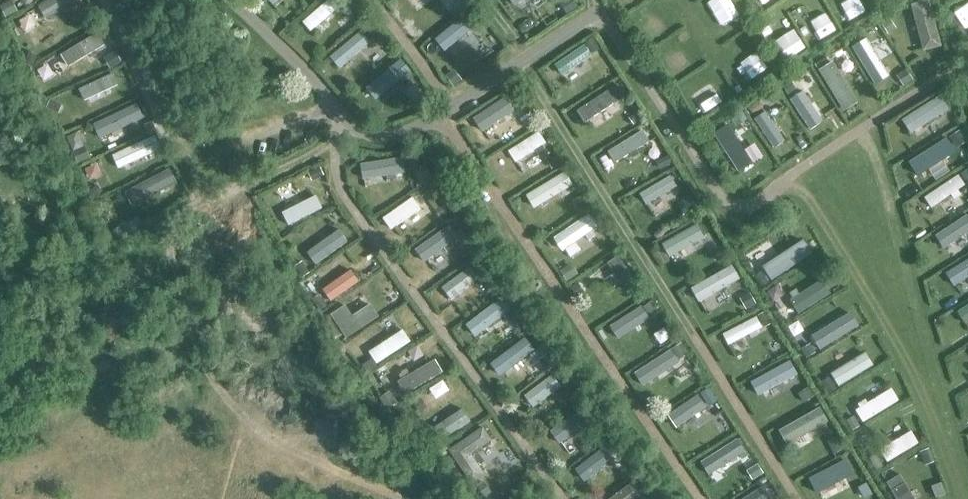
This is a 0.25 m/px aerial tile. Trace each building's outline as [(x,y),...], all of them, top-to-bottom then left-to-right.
[(930,0),(928,0),(912,4),(924,51),(942,47),(930,0)] [(850,44),(878,87),(889,80),(881,67),(887,64),(880,53),(874,57),(867,47),(875,41),(869,31),(850,44)] [(583,47),(556,66),(564,77),(591,58),(583,47)] [(819,70),(845,111),(858,102),(833,61),(819,70)] [(618,84),(577,111),(585,123),(626,96),(618,84)] [(789,95),(807,122),(816,116),(799,89),(789,95)] [(481,129),(515,108),(508,97),(474,118),(481,129)] [(942,111),(935,100),(900,121),(907,133),(942,111)] [(755,118),(774,146),(784,139),(765,112),(755,118)] [(718,134),(738,164),(749,157),(729,126),(718,134)] [(615,163),(650,142),(643,131),(609,152),(615,163)] [(546,143),(539,132),(509,151),(516,162),(546,143)] [(955,151),(948,139),(918,157),(925,170),(955,151)] [(535,209),(573,185),(565,172),(527,195),(535,209)] [(932,208),(966,185),(958,175),(925,198),(932,208)] [(645,206),(675,188),(669,177),(639,195),(645,206)] [(383,219),(391,230),(421,209),(413,198),(383,219)] [(589,214),(554,238),(563,251),(586,236),(589,240),(596,235),(593,231),(598,228),(589,214)] [(963,219),(937,235),(943,245),(967,230),(967,227),(963,219)] [(670,257),(705,237),(697,224),(663,244),(670,257)] [(453,241),(445,230),(409,255),(417,266),(429,258),(433,263),(441,258),(437,252),(453,241)] [(773,280),(807,256),(800,245),(765,268),(773,280)] [(637,284),(618,256),(608,263),(627,291),(637,284)] [(946,275),(953,285),(967,275),(967,261),(946,275)] [(699,302),(740,279),(732,265),(692,289),(699,302)] [(451,298),(474,281),(467,272),(444,289),(451,298)] [(798,314),(828,295),(821,284),(791,303),(798,314)] [(955,314),(962,324),(967,320),(967,306),(955,314)] [(474,337),(501,316),(494,307),(466,328),(474,337)] [(615,340),(649,318),(643,308),(609,330),(615,340)] [(819,350),(858,327),(850,313),(811,337),(819,350)] [(762,328),(757,317),(723,334),(729,345),(750,334),(752,338),(757,336),(755,332),(762,328)] [(502,374),(536,348),(529,338),(495,364),(502,374)] [(650,381),(680,361),(673,351),(643,370),(650,381)] [(839,386),(874,365),(866,352),(831,373),(839,386)] [(796,376),(790,363),(751,385),(757,397),(796,376)] [(534,408),(561,386),(553,375),(525,396),(534,408)] [(866,421),(898,401),(892,391),(859,411),(866,421)] [(676,427),(708,405),(701,395),(669,417),(676,427)] [(828,421),(820,407),(780,431),(788,445),(828,421)] [(427,418),(443,440),(472,420),(464,409),(446,422),(438,411),(427,418)] [(559,442),(585,422),(578,412),(551,433),(559,442)] [(472,484),(486,474),(473,455),(493,441),(484,427),(449,450),(472,484)] [(888,462),(919,443),(912,431),(881,450),(888,462)] [(587,478),(621,452),(613,441),(579,468),(587,478)] [(707,476),(741,454),(733,442),(699,463),(707,476)] [(849,474),(843,463),(811,479),(817,491),(849,474)] [(638,478),(611,498),(654,498),(638,478)] [(945,495),(939,485),(916,498),(939,498),(945,495)] [(744,498),(771,498),(763,486),(744,498)]
